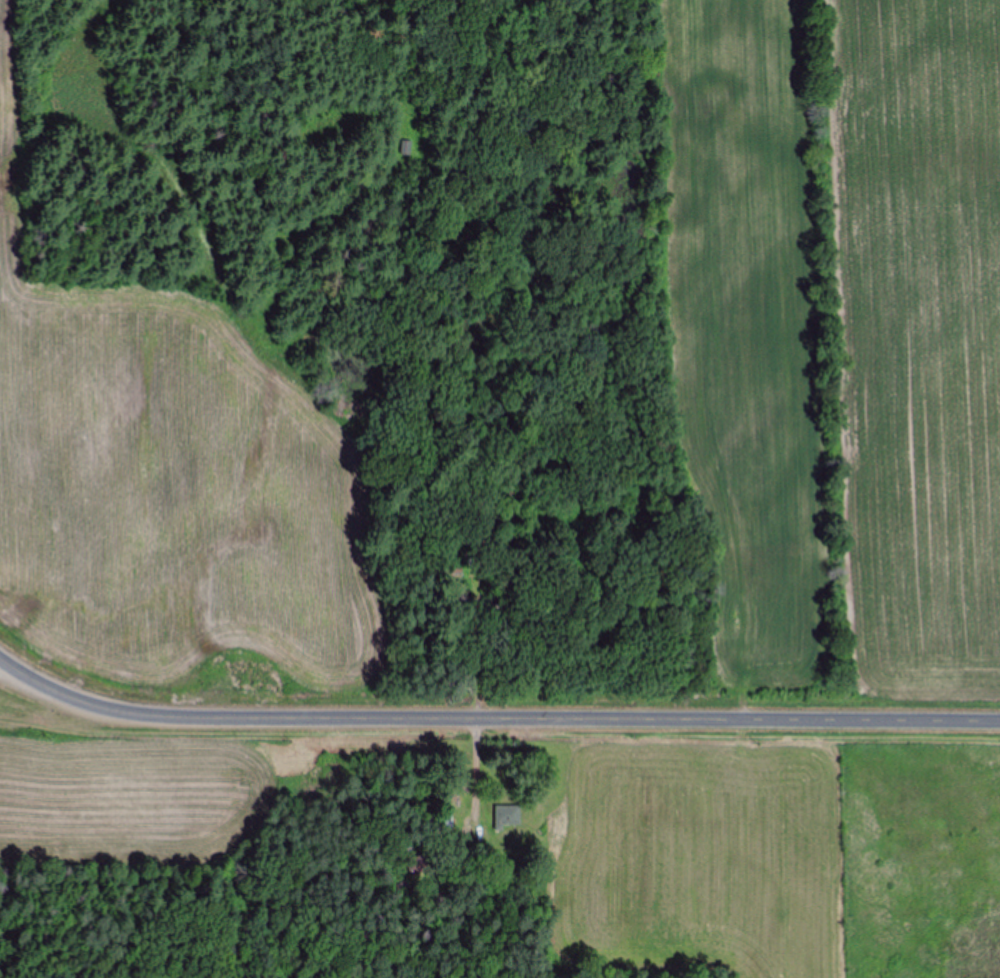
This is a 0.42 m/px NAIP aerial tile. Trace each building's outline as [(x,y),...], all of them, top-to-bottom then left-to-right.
[(410,141),(401,141),(401,155),(411,155),(410,141)] [(495,828),(511,828),(511,807),(495,807),(495,828)] [(431,868),(425,853),(405,862),(411,877),(431,868)]
